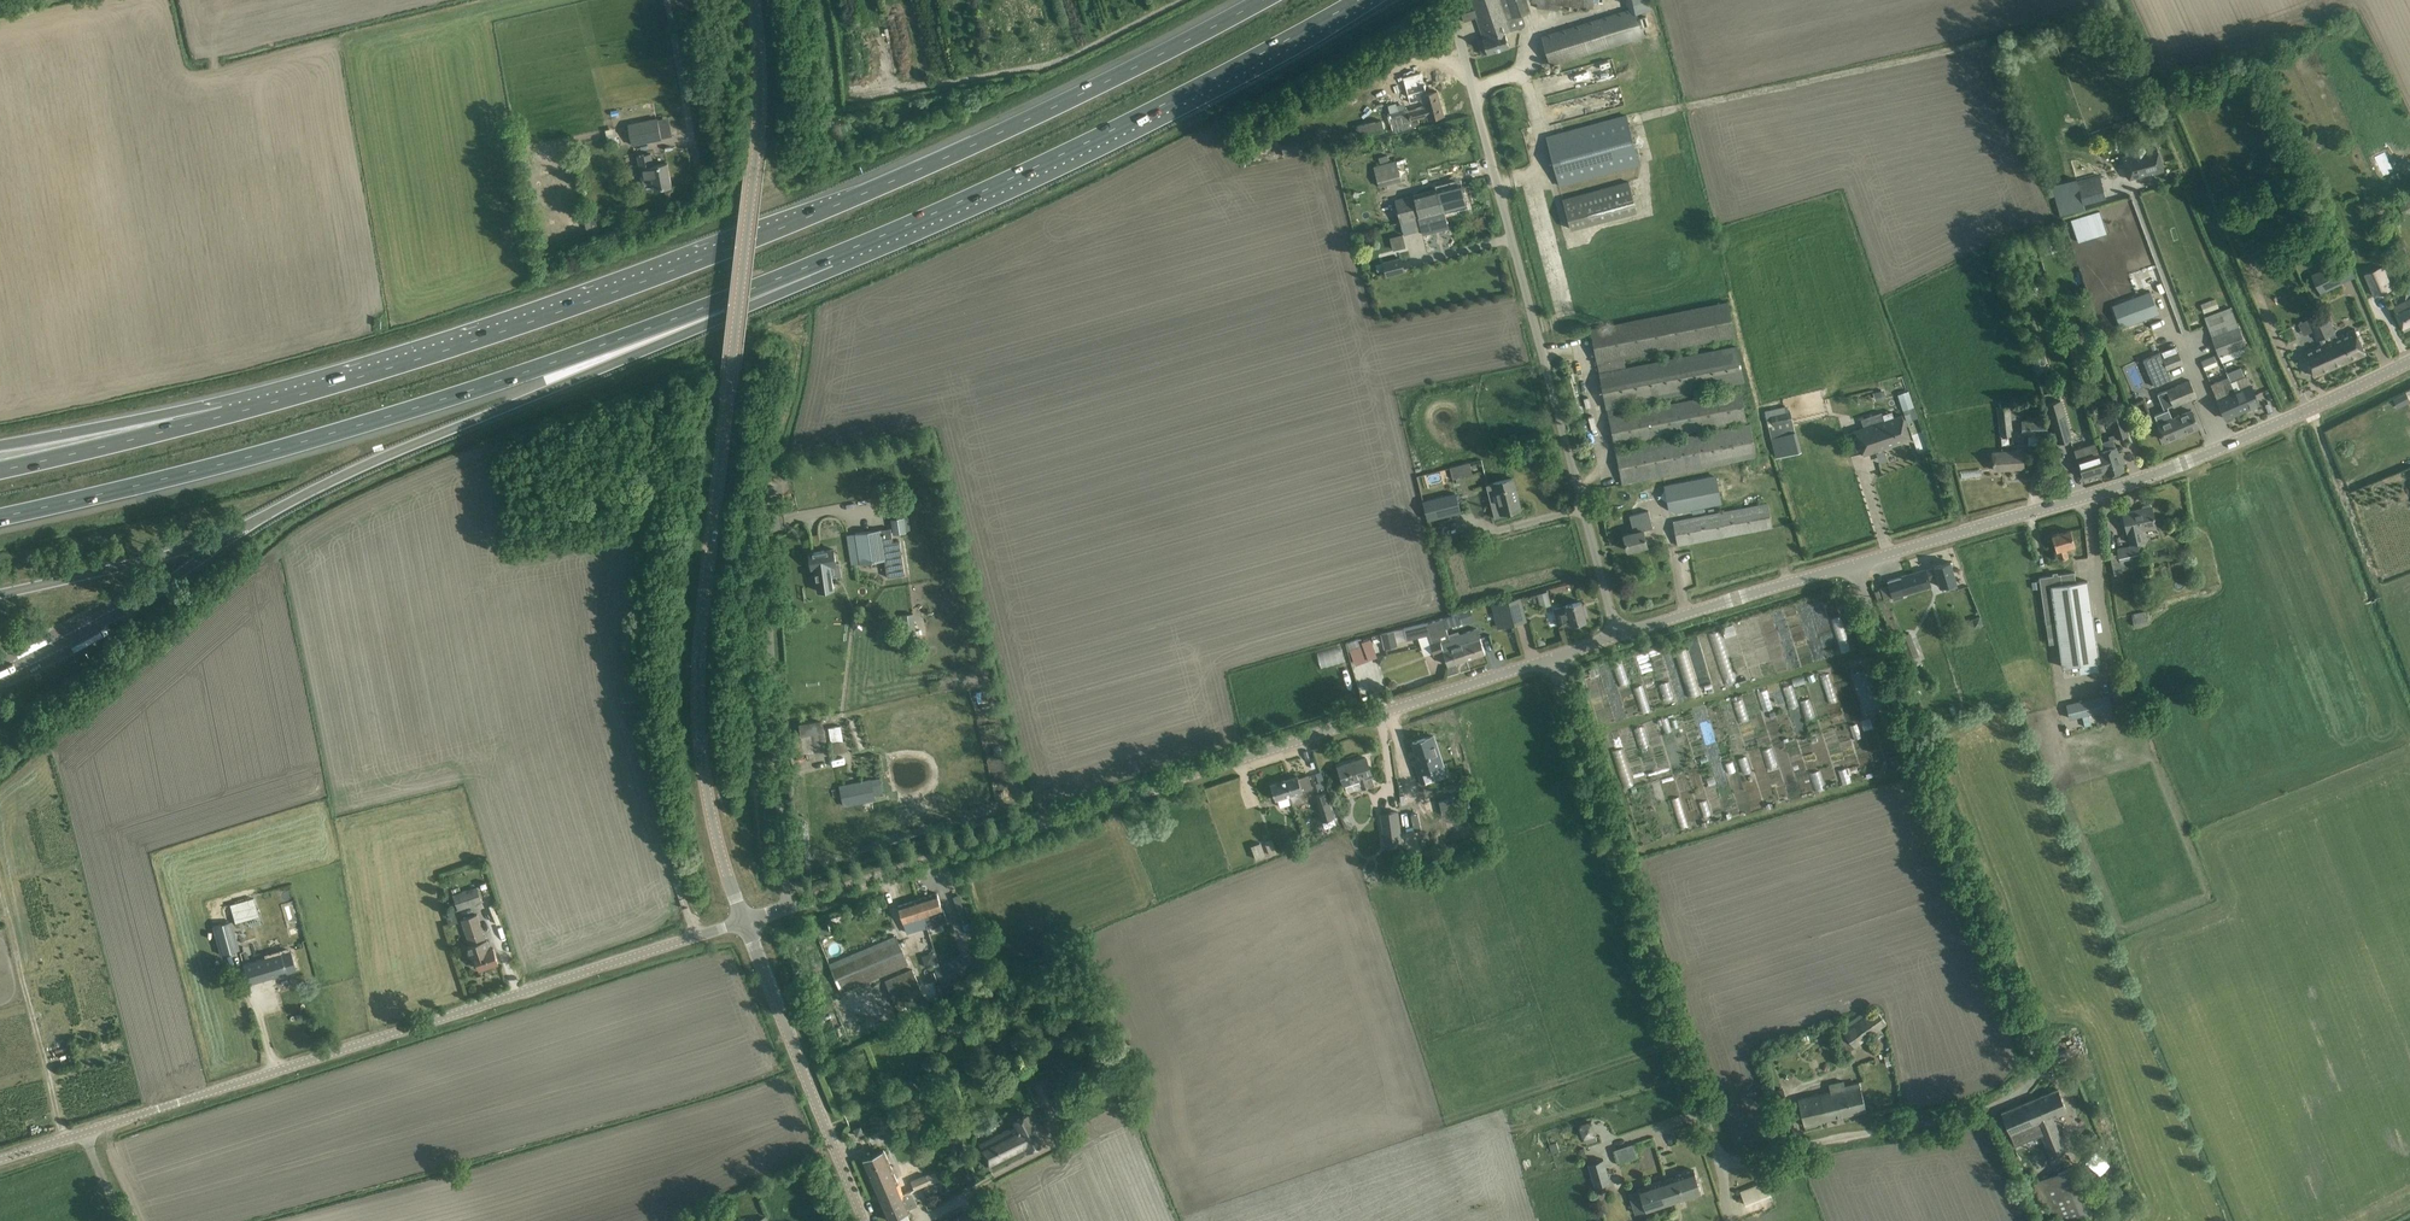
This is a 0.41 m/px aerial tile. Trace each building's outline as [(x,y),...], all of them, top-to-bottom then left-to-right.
[(1526,0),(1470,0),(1483,38),(1478,40),(1483,55),(1510,46),(1505,32),(1512,30),(1508,19),(1515,17),(1519,28),(1524,27),(1525,24),(1522,14),(1530,12),(1526,0)] [(1558,11),(1559,4),(1567,5),(1567,10),(1571,10),(1571,5),(1592,8),(1593,0),(1532,0),(1532,1),(1537,2),(1537,8),(1558,11)] [(1553,64),(1645,37),(1636,8),(1544,35),(1553,64)] [(1429,119),(1432,119),(1444,115),(1437,91),(1421,95),(1425,106),(1391,116),(1391,115),(1388,116),(1390,123),(1392,132),(1395,131),(1403,129),(1420,124),(1419,118),(1428,116),(1429,119)] [(2283,106),(2290,103),(2285,91),(2278,94),(2283,106)] [(1559,185),(1571,182),(1639,164),(1626,115),(1546,137),(1559,185)] [(633,144),(649,141),(661,138),(657,119),(629,125),(633,144)] [(2123,158),(2129,179),(2152,172),(2152,174),(2164,170),(2156,147),(2147,150),(2145,144),(2139,141),(2133,143),(2130,149),(2132,155),(2123,158)] [(1284,157),(1299,154),(1297,147),(1283,150),(1284,157)] [(642,179),(653,177),(655,188),(672,185),(667,163),(654,165),(651,153),(638,156),(642,179)] [(1379,185),(1402,179),(1396,159),(1374,165),(1379,185)] [(2053,184),(2056,196),(2061,216),(2078,212),(2076,204),(2105,196),(2100,176),(2069,183),(2069,181),(2053,184)] [(1563,199),(1571,229),(1636,211),(1629,181),(1563,199)] [(1441,188),(1413,195),(1418,217),(1422,234),(1449,227),(1444,211),(1466,205),(1461,183),(1441,188)] [(2404,214),(2409,210),(2409,193),(2397,201),(2404,214)] [(2376,210),(2375,211),(2380,221),(2391,216),(2385,204),(2383,200),(2373,204),(2376,210)] [(2075,232),(2093,228),(2090,214),(2072,218),(2075,232)] [(1488,227),(1485,216),(1475,218),(1477,229),(1488,227)] [(595,219),(590,220),(593,233),(599,232),(595,219)] [(1412,219),(1401,222),(1404,234),(1416,231),(1412,219)] [(2116,239),(2130,234),(2125,221),(2112,226),(2116,239)] [(2039,238),(2045,255),(2058,250),(2058,248),(2063,246),(2060,238),(2055,239),(2052,233),(2039,238)] [(2270,260),(2265,247),(2248,254),(2253,266),(2270,260)] [(1378,273),(1385,271),(1386,275),(1404,271),(1401,258),(1383,262),(1383,263),(1376,265),(1378,273)] [(2334,263),(2326,267),(2323,268),(2312,273),(2322,294),(2336,287),(2343,283),(2334,263)] [(2404,270),(2401,263),(2396,265),(2399,273),(2404,270)] [(2392,288),(2383,266),(2365,274),(2375,296),(2392,288)] [(2150,291),(2112,305),(2121,328),(2159,314),(2150,291)] [(2216,298),(2201,304),(2204,313),(2220,307),(2216,298)] [(2399,321),(2405,331),(2409,329),(2409,299),(2393,308),(2399,321)] [(1609,416),(1615,446),(1616,451),(1622,483),(1756,457),(1750,424),(1620,450),(1620,445),(1746,419),(1740,389),(1613,415),(1612,408),(1744,382),(1737,345),(1626,367),(1625,357),(1735,336),(1728,302),(1591,329),(1597,363),(1600,375),(1607,405),(1609,416)] [(2327,311),(2308,319),(2317,340),(2336,332),(2327,311)] [(2070,347),(2079,344),(2074,327),(2065,330),(2070,347)] [(2239,327),(2212,338),(2218,357),(2233,351),(2235,357),(2251,351),(2249,344),(2246,345),(2239,327)] [(2332,339),(2304,351),(2310,365),(2315,376),(2366,354),(2362,343),(2355,329),(2350,331),(2341,335),(2338,337),(2332,339)] [(2046,363),(2041,345),(2029,349),(2034,367),(2046,363)] [(2167,369),(2171,367),(2183,363),(2178,352),(2163,358),(2167,369)] [(2159,353),(2143,360),(2154,386),(2171,379),(2159,353)] [(2205,370),(2218,365),(2214,355),(2201,361),(2205,370)] [(2102,364),(2100,363),(2101,360),(2092,359),(2091,368),(2101,369),(2102,364)] [(2229,377),(2211,384),(2225,418),(2259,404),(2246,375),(2245,376),(2241,367),(2227,373),(2229,377)] [(2168,389),(2165,390),(2171,405),(2172,407),(2186,401),(2196,397),(2188,380),(2179,385),(2168,389)] [(1875,401),(1886,398),(1884,390),(1873,393),(1875,401)] [(2165,411),(2154,415),(2158,424),(2164,440),(2198,426),(2191,410),(2171,419),(2166,408),(2171,405),(2165,390),(2157,393),(2165,411)] [(1909,391),(1898,394),(1906,421),(1918,417),(1909,391)] [(2402,395),(2394,399),(2399,408),(2407,404),(2402,395)] [(2060,400),(2046,404),(2057,443),(2071,439),(2060,400)] [(2012,421),(2017,421),(2016,406),(1998,408),(2000,436),(2013,435),(2012,421)] [(2110,440),(2097,444),(2099,453),(2105,472),(2107,476),(2123,471),(2121,464),(2124,463),(2121,451),(2118,452),(2114,440),(2129,435),(2121,411),(2108,415),(2114,434),(2109,436),(2110,440)] [(1774,425),(1769,426),(1771,437),(1775,437),(1777,446),(1773,447),(1776,458),(1802,452),(1797,430),(1795,430),(1793,421),(1789,422),(1787,412),(1772,416),(1774,425)] [(1910,439),(1906,428),(1902,415),(1893,418),(1891,412),(1883,415),(1885,420),(1844,434),(1851,455),(1862,452),(1863,455),(1910,439)] [(2045,434),(2045,412),(2035,412),(2035,420),(2022,420),(2022,434),(2028,434),(2028,445),(2047,445),(2047,434),(2045,434)] [(2096,443),(2074,450),(2075,454),(2083,479),(2105,472),(2096,443)] [(2023,468),(2023,456),(2022,450),(1992,451),(1994,470),(2023,468)] [(1471,462),(1450,465),(1452,477),(1473,474),(1471,462)] [(1670,513),(1720,503),(1715,476),(1665,485),(1670,513)] [(1486,485),(1487,489),(1489,489),(1492,504),(1495,516),(1494,516),(1495,518),(1512,514),(1511,511),(1519,509),(1515,492),(1516,492),(1513,478),(1486,485)] [(1431,499),(1423,501),(1428,520),(1430,520),(1461,512),(1457,495),(1456,493),(1442,496),(1431,499)] [(2138,510),(2123,513),(2130,543),(2144,540),(2141,529),(2156,526),(2151,505),(2148,503),(2143,505),(2141,507),(2142,510),(2138,511),(2138,510)] [(1772,527),(1770,515),(1768,504),(1672,522),(1675,533),(1677,545),(1772,527)] [(1648,510),(1629,515),(1634,532),(1624,535),(1628,550),(1647,545),(1643,530),(1653,528),(1648,510)] [(906,532),(904,517),(892,518),(894,534),(906,532)] [(891,528),(855,533),(860,563),(885,559),(888,577),(905,574),(899,540),(893,541),(891,528)] [(2074,544),(2074,541),(2070,530),(2052,535),(2059,560),(2068,557),(2065,547),(2074,544)] [(2117,549),(2120,565),(2141,560),(2138,545),(2117,549)] [(819,591),(831,589),(834,589),(830,565),(836,565),(833,549),(810,552),(812,567),(815,567),(819,591)] [(1957,587),(1956,581),(1954,573),(1950,562),(1934,567),(1926,570),(1925,569),(1901,576),(1901,578),(1889,582),(1894,597),(1918,590),(1919,593),(1931,588),(1928,578),(1937,576),(1940,586),(1944,585),(1946,590),(1957,587)] [(2046,623),(2056,622),(2062,667),(2099,661),(2087,581),(2075,583),(2074,572),(2039,577),(2046,623)] [(2143,595),(2141,581),(2132,582),(2135,597),(2143,595)] [(1541,608),(1552,605),(1548,591),(1537,594),(1541,608)] [(1509,601),(1515,625),(1527,621),(1521,598),(1509,601)] [(1501,628),(1515,625),(1509,601),(1494,604),(1501,628)] [(1570,623),(1570,624),(1586,620),(1585,617),(1588,617),(1586,607),(1583,607),(1581,601),(1566,605),(1566,606),(1554,609),(1559,626),(1570,623)] [(76,623),(112,607),(109,602),(73,617),(76,623)] [(1451,615),(1443,618),(1446,628),(1462,623),(1474,619),(1470,607),(1458,611),(1451,613),(1451,615)] [(2134,626),(2148,624),(2145,611),(2132,614),(2134,626)] [(917,636),(914,613),(901,615),(905,638),(917,636)] [(1425,623),(1404,628),(1406,640),(1418,637),(1421,647),(1430,644),(1433,652),(1433,655),(1443,652),(1448,665),(1466,659),(1463,649),(1454,652),(1449,638),(1446,628),(1443,618),(1425,624),(1425,623)] [(55,629),(25,643),(28,648),(57,634),(55,629)] [(1477,629),(1449,638),(1454,652),(1463,649),(1466,659),(1485,653),(1477,629)] [(1737,680),(1720,629),(1709,633),(1726,683),(1737,680)] [(1385,649),(1398,646),(1394,630),(1381,633),(1382,637),(1385,649)] [(1910,632),(1907,633),(1896,637),(1905,660),(1919,655),(1910,632)] [(1357,655),(1385,649),(1382,637),(1354,644),(1357,655)] [(1699,694),(1689,648),(1678,650),(1688,697),(1699,694)] [(1827,694),(1834,693),(1830,673),(1823,674),(1827,694)] [(1855,679),(1861,695),(1866,710),(1880,706),(1874,689),(1873,690),(1868,675),(1855,679)] [(1663,697),(1672,696),(1670,682),(1662,683),(1663,697)] [(1643,684),(1635,687),(1642,713),(1651,711),(1643,684)] [(2108,694),(2066,704),(2070,718),(2083,715),(2089,714),(2112,708),(2108,694)] [(2089,714),(2083,715),(2085,726),(2092,725),(2089,714)] [(791,755),(828,749),(825,731),(824,732),(822,721),(799,725),(801,734),(788,736),(791,755)] [(831,743),(833,754),(848,751),(846,740),(844,741),(841,726),(829,728),(832,742),(831,743)] [(1433,768),(1446,764),(1436,734),(1415,741),(1423,764),(1419,765),(1425,781),(1436,777),(1433,768)] [(1769,768),(1779,764),(1772,746),(1762,750),(1769,768)] [(1351,762),(1338,766),(1342,778),(1345,786),(1347,791),(1348,792),(1362,788),(1363,789),(1370,787),(1374,785),(1372,777),(1369,769),(1366,757),(1355,761),(1356,762),(1351,763),(1351,762)] [(1886,765),(1875,769),(1877,774),(1888,771),(1886,765)] [(1319,774),(1309,774),(1309,785),(1319,785),(1319,774)] [(1303,791),(1310,788),(1306,777),(1299,780),(1298,775),(1288,779),(1293,794),(1289,795),(1293,805),(1306,801),(1302,791),(1303,791)] [(876,800),(872,779),(840,786),(844,806),(876,800)] [(1276,800),(1289,795),(1293,794),(1288,779),(1270,784),(1276,800)] [(1323,821),(1335,818),(1326,793),(1315,797),(1323,821)] [(1465,832),(1457,797),(1440,801),(1448,836),(1465,832)] [(1403,811),(1408,848),(1428,845),(1423,808),(1403,811)] [(1391,824),(1383,825),(1386,847),(1403,844),(1398,811),(1390,812),(1391,824)] [(1277,853),(1272,839),(1264,841),(1269,855),(1277,853)] [(1256,859),(1265,856),(1260,843),(1251,846),(1256,859)] [(458,911),(482,903),(477,887),(453,895),(458,911)] [(937,893),(898,906),(907,933),(927,927),(924,917),(939,912),(941,918),(945,917),(937,893)] [(236,923),(259,916),(253,898),(230,904),(236,923)] [(467,946),(471,957),(475,955),(480,969),(498,963),(493,948),(490,949),(487,939),(486,940),(477,914),(462,920),(470,945),(467,946)] [(260,928),(269,925),(266,915),(236,924),(239,936),(260,930),(260,928)] [(231,921),(213,926),(220,954),(238,949),(231,921)] [(829,932),(825,921),(818,923),(821,934),(829,932)] [(282,935),(262,940),(257,942),(260,952),(284,945),(282,935)] [(896,936),(829,964),(841,992),(908,964),(896,936)] [(241,964),(244,972),(247,984),(295,970),(289,950),(241,964)] [(943,988),(987,971),(980,952),(935,968),(943,988)] [(931,987),(939,984),(933,969),(925,972),(931,987)] [(886,982),(897,1008),(898,1008),(901,1015),(908,1012),(905,1005),(924,997),(913,971),(886,982)] [(1847,1024),(1850,1028),(1843,1033),(1853,1048),(1860,1043),(1860,1044),(1868,1038),(1867,1038),(1874,1033),(1878,1038),(1884,1034),(1880,1029),(1887,1024),(1876,1009),(1868,1015),(1866,1012),(1847,1024)] [(929,1075),(942,1069),(937,1056),(923,1061),(929,1075)] [(50,1066),(62,1063),(60,1057),(48,1059),(50,1066)] [(1042,1101),(1055,1095),(1047,1079),(1034,1086),(1042,1101)] [(1798,1099),(1801,1113),(1804,1125),(1866,1110),(1859,1083),(1845,1086),(1844,1081),(1829,1085),(1830,1092),(1798,1099)] [(896,1107),(915,1099),(910,1089),(891,1096),(896,1107)] [(2067,1110),(2063,1100),(2058,1089),(2001,1113),(2006,1124),(2015,1145),(2040,1135),(2049,1155),(2065,1148),(2052,1117),(2067,1110)] [(1774,1103),(1786,1099),(1783,1090),(1772,1093),(1774,1103)] [(1045,1143),(1039,1132),(1030,1113),(1014,1121),(1016,1126),(980,1144),(992,1169),(1045,1143)] [(905,1127),(916,1122),(912,1114),(901,1119),(905,1127)] [(1590,1122),(1578,1126),(1584,1144),(1596,1140),(1590,1122)] [(861,1126),(854,1129),(857,1136),(863,1133),(861,1126)] [(883,1149),(862,1159),(880,1200),(901,1191),(902,1194),(903,1195),(912,1191),(914,1190),(914,1189),(911,1182),(922,1177),(918,1169),(902,1176),(906,1184),(899,1187),(883,1149)] [(1576,1149),(1557,1155),(1560,1165),(1579,1159),(1576,1149)] [(2092,1213),(2074,1167),(2034,1183),(2048,1220),(2057,1217),(2059,1220),(2072,1220),(2092,1213)] [(1676,1176),(1666,1179),(1674,1202),(1701,1193),(1694,1170),(1682,1174),(1681,1174),(1676,1176)] [(922,1177),(911,1182),(914,1189),(914,1190),(920,1188),(927,1185),(928,1186),(939,1181),(935,1172),(926,1176),(922,1177)] [(1639,1190),(1629,1193),(1634,1207),(1644,1204),(1646,1211),(1669,1203),(1674,1202),(1666,1179),(1661,1180),(1638,1188),(1639,1190)] [(1741,1192),(1745,1203),(1769,1194),(1765,1183),(1741,1192)] [(901,1191),(880,1200),(889,1220),(910,1211),(909,1209),(918,1205),(912,1191),(903,1195),(902,1194),(901,1191)] [(951,1220),(973,1220),(968,1212),(951,1220)]
